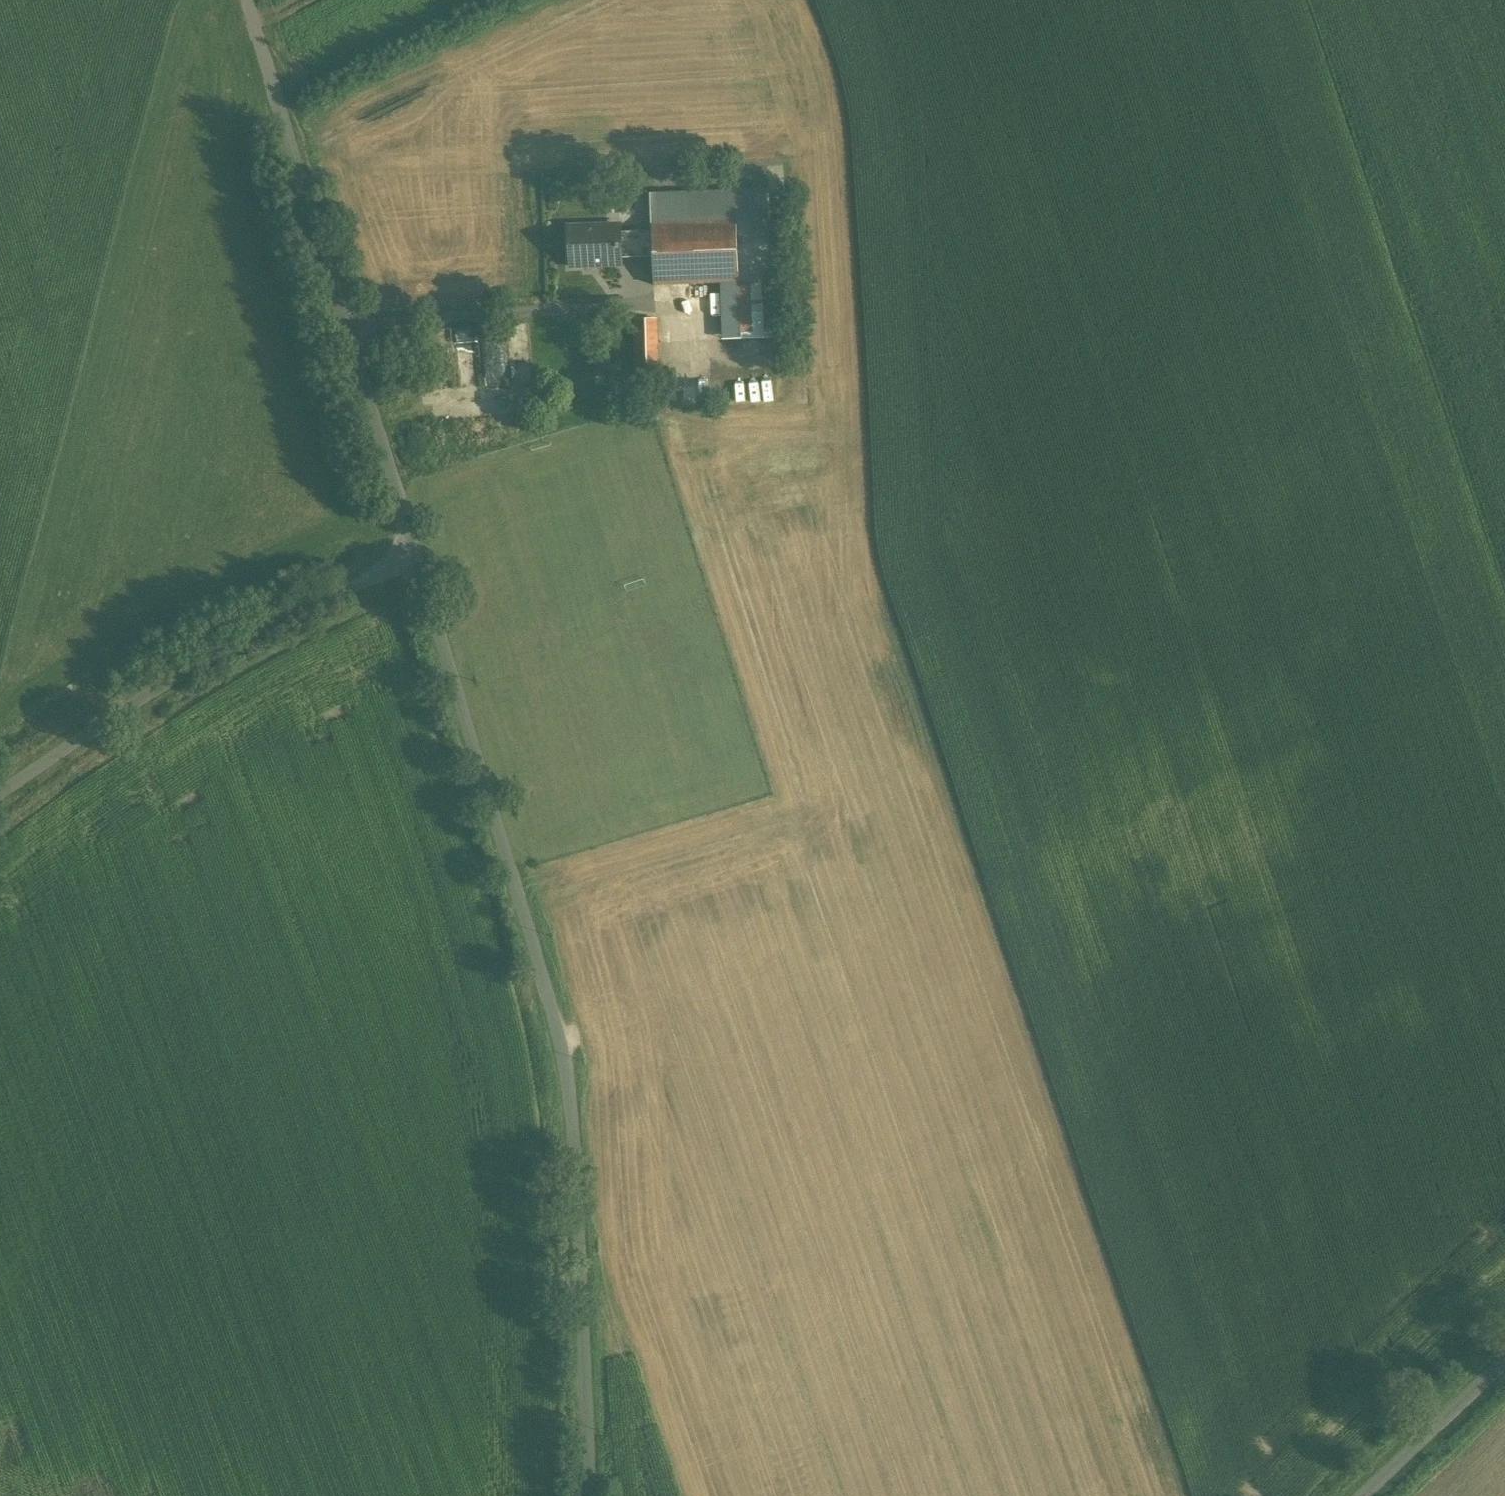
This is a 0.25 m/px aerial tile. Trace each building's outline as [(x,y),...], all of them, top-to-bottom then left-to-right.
[(652,258),(654,286),(720,283),(723,335),(775,333),(768,182),(649,187),(651,231),(652,258)] [(652,258),(651,231),(620,232),(620,225),(569,227),(571,267),(622,265),(622,259),(652,258)] [(656,319),(635,320),(638,386),(659,385),(656,319)]
